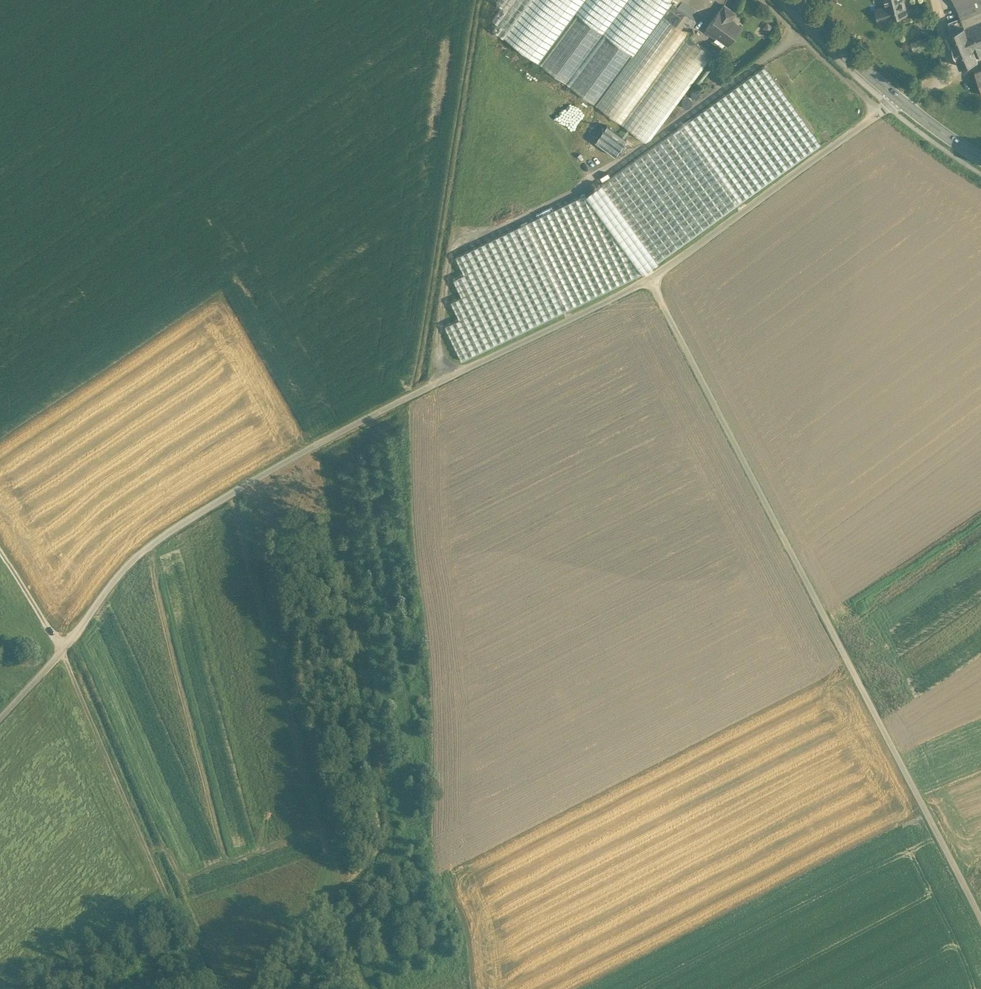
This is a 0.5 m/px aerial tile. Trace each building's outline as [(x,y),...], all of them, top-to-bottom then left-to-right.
[(505,40),(613,119),(595,142),(616,159),(636,134),(649,143),(714,58),(690,40),(700,24),(674,3),(676,0),(535,0),(505,40)] [(885,18),(907,12),(904,0),(884,0),(886,6),(882,7),(885,18)] [(961,16),(976,52),(980,50),(980,0),(954,0),(961,16)] [(731,49),(745,29),(734,22),(738,16),(724,7),(707,32),(731,49)] [(979,58),(976,52),(961,16),(948,21),(952,30),(947,32),(960,66),(979,58)] [(925,36),(910,40),(912,48),(927,45),(925,36)] [(820,146),(766,69),(603,186),(588,196),(459,257),(468,276),(458,282),(464,299),(455,304),(462,321),(449,327),(466,364),(639,278),(649,272),(820,146)]
